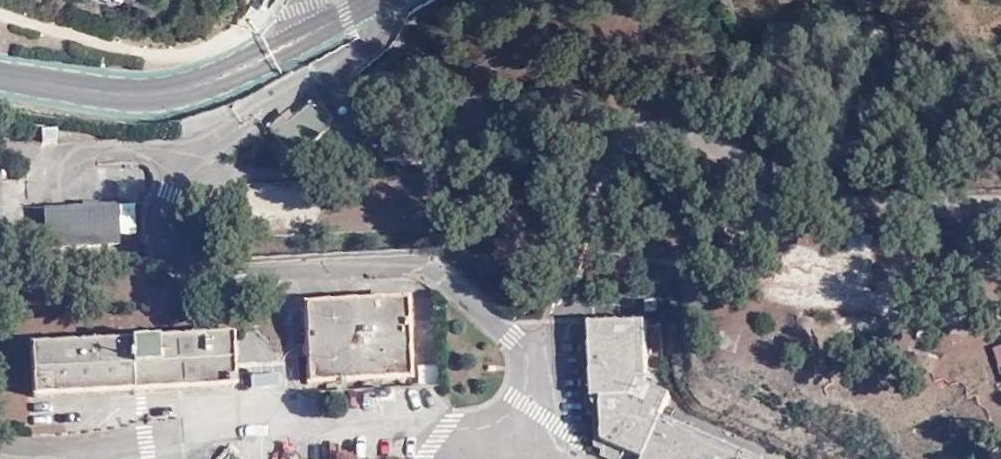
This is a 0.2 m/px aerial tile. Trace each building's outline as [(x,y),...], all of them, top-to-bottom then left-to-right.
[(291,122),(286,116),(272,127),(294,157),(335,126),(332,122),(336,119),(325,105),(319,109),(315,104),(291,122)] [(48,248),(124,244),(121,205),(46,208),(48,248)] [(306,307),(309,383),(413,377),(407,301),(306,307)] [(614,458),(760,458),(661,418),(671,395),(649,386),(645,320),(589,323),(595,446),(605,450),(605,455),(614,458)] [(36,397),(236,385),(233,336),(33,346),(36,397)]
